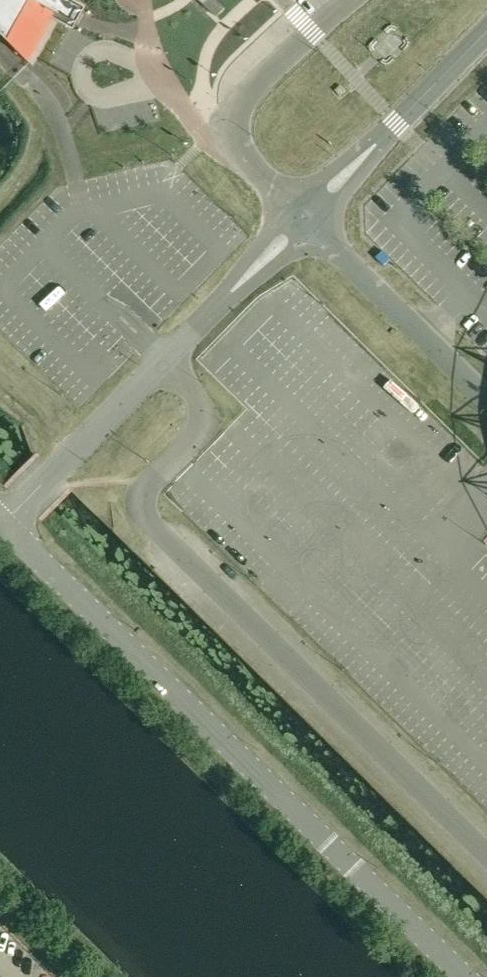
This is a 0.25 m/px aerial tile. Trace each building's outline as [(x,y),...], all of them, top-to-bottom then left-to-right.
[(33,67),(60,17),(64,10),(68,3),(69,0),(0,0),(0,34),(33,67)] [(224,9),(215,0),(209,0),(204,5),(217,17),(224,9)]
